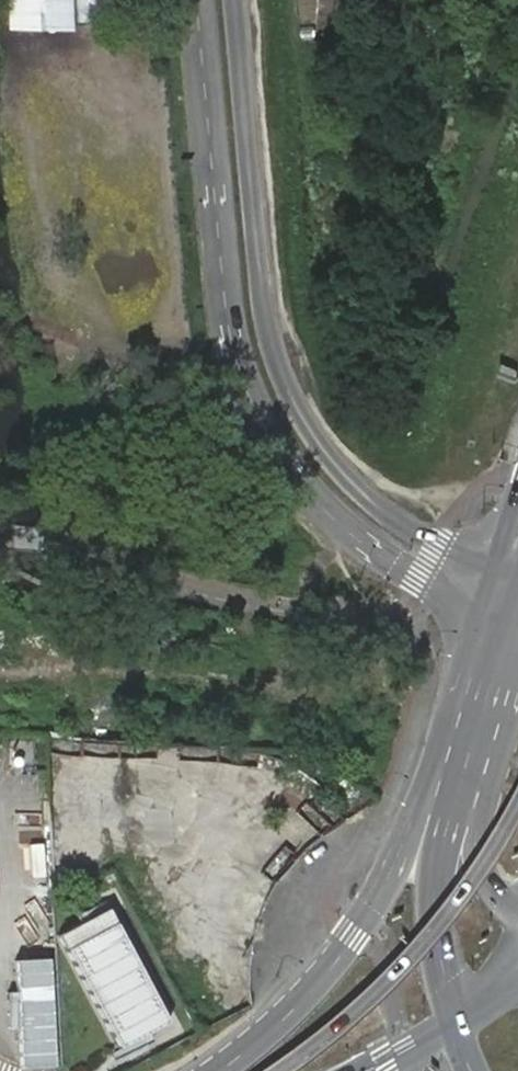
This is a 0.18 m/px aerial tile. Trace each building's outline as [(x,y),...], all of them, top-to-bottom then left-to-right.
[(69,0),(13,0),(13,26),(69,27),(69,0)] [(105,907),(56,934),(118,1049),(168,1022),(105,907)]
